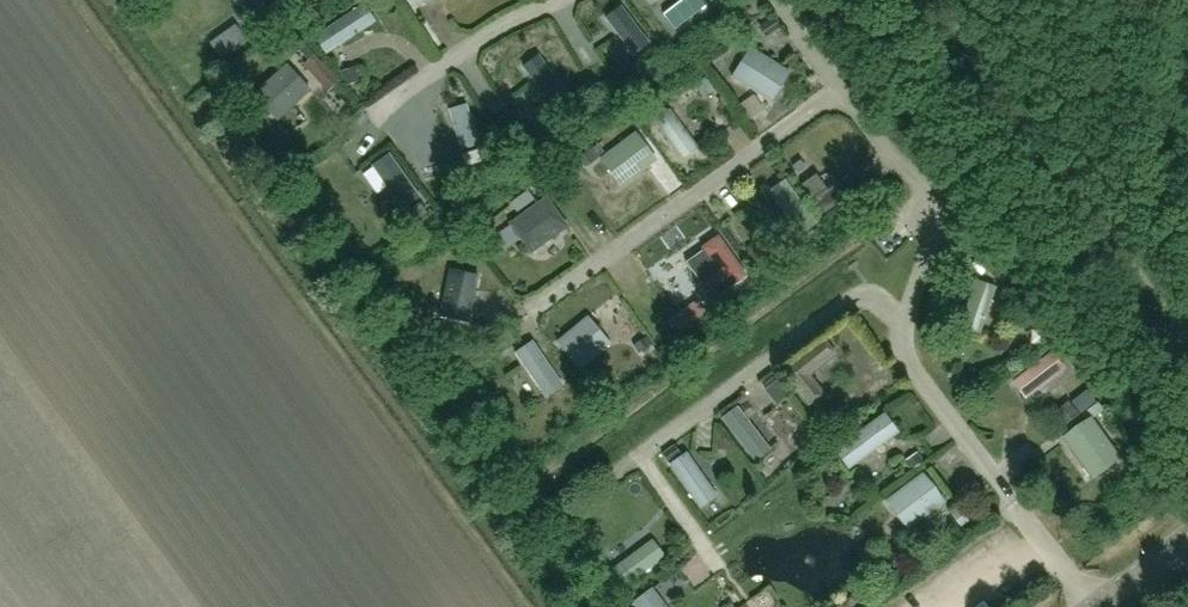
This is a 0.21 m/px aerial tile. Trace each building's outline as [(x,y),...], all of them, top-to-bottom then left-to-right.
[(250,19),(265,9),(258,0),(237,0),(250,19)] [(662,27),(695,3),(693,0),(670,0),(652,13),(662,27)] [(367,11),(362,6),(315,36),(326,54),(374,23),(371,16),(367,11)] [(621,7),(605,19),(634,56),(649,44),(621,7)] [(770,102),(789,72),(750,48),(732,78),(770,102)] [(538,57),(523,68),(551,106),(566,94),(538,57)] [(300,81),(283,76),(272,116),(289,120),(300,81)] [(466,106),(449,111),(461,150),(478,145),(466,106)] [(668,110),(653,121),(681,159),(696,147),(668,110)] [(655,161),(634,133),(600,159),(621,187),(655,161)] [(817,157),(841,191),(855,181),(831,147),(817,157)] [(378,163),(373,168),(403,210),(419,198),(389,156),(383,159),(378,163)] [(676,197),(687,191),(675,169),(664,174),(676,197)] [(785,180),(771,190),(801,234),(816,223),(785,180)] [(837,188),(820,198),(829,212),(845,202),(837,188)] [(530,253),(566,227),(545,199),(510,224),(530,253)] [(746,276),(718,236),(702,247),(719,271),(699,285),(710,301),(746,276)] [(478,276),(449,270),(439,316),(468,322),(478,276)] [(980,331),(996,287),(976,280),(961,325),(968,328),(973,330),(980,331)] [(557,342),(579,369),(609,344),(586,317),(557,342)] [(809,375),(835,354),(823,339),(782,371),(808,405),(823,392),(809,375)] [(532,342),(515,354),(544,396),(551,393),(556,389),(561,384),(532,342)] [(1051,353),(1014,381),(1018,387),(1022,392),(1027,397),(1064,369),(1051,353)] [(755,460),(769,449),(737,406),(723,417),(755,460)] [(899,432),(885,413),(836,448),(841,456),(844,461),(850,467),(899,432)] [(1102,470),(1118,458),(1091,419),(1063,438),(1084,467),(1083,469),(1089,477),(1093,478),(1101,472),(1102,470)] [(790,434),(798,447),(814,436),(806,424),(790,434)] [(711,500),(716,495),(687,452),(670,464),(700,507),(706,503),(711,500)] [(943,502),(922,474),(888,500),(909,528),(943,502)] [(657,546),(651,541),(606,574),(618,590),(664,557),(660,551),(657,546)] [(634,602),(637,606),(667,606),(652,588),(634,602)]
